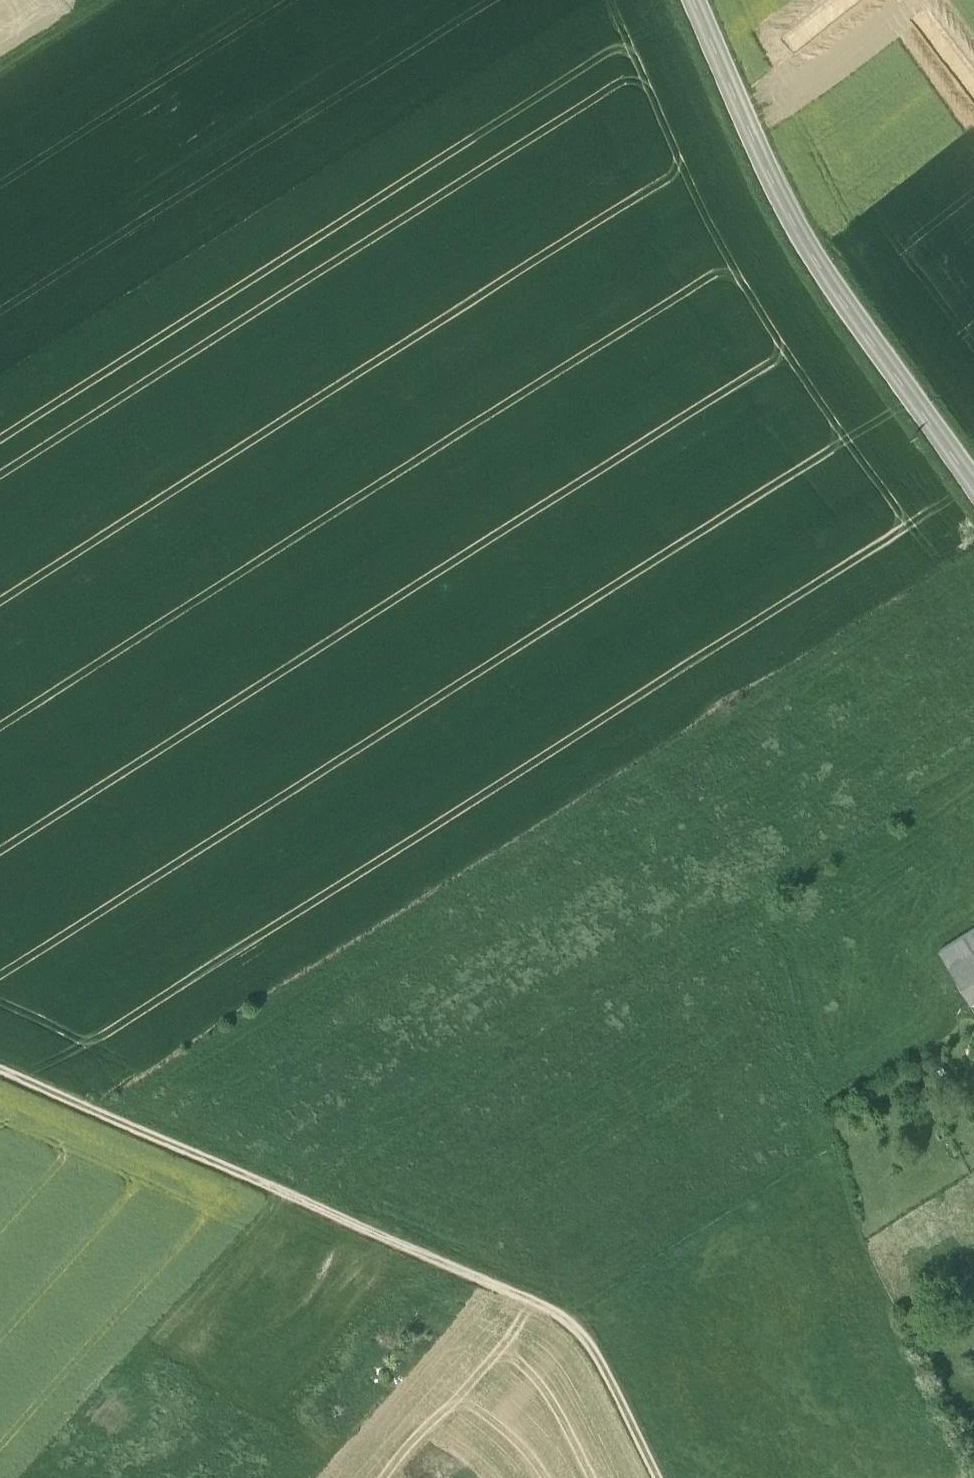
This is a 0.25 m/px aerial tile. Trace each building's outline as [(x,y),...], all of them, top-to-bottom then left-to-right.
[(938,949),(971,1002),(973,1001),(973,926),(938,949)]
